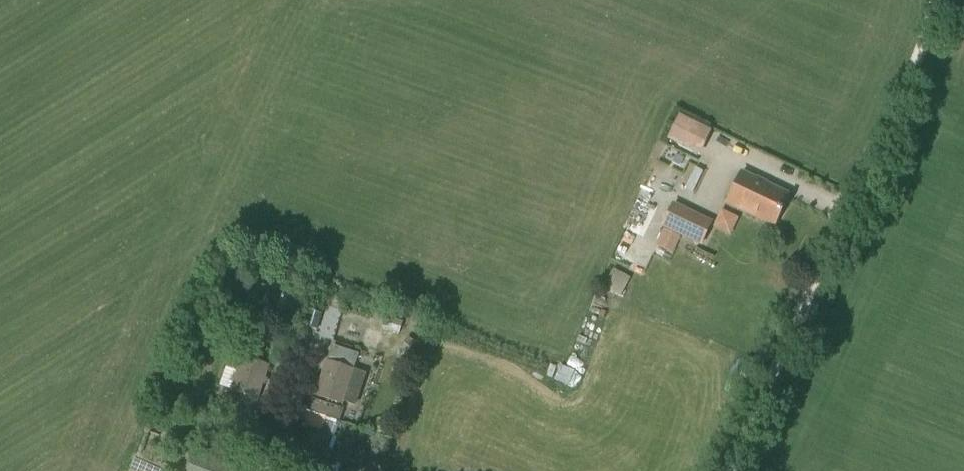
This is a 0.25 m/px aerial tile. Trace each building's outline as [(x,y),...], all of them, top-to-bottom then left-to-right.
[(710,152),(719,128),(685,114),(675,139),(710,152)] [(774,225),(789,196),(741,173),(727,202),(774,225)] [(701,242),(710,222),(672,204),(662,224),(701,242)] [(742,235),(749,217),(729,209),(722,228),(742,235)] [(680,237),(663,229),(655,246),(672,254),(680,237)] [(341,402),(352,370),(357,353),(334,346),(317,395),(341,402)] [(257,400),(268,365),(243,357),(231,391),(257,400)] [(235,433),(245,400),(224,394),(214,426),(235,433)] [(344,408),(312,397),(308,410),(339,421),(344,408)] [(332,437),(306,428),(294,462),(320,470),(332,437)] [(188,458),(190,453),(175,448),(168,469),(173,470),(177,470),(178,467),(184,469),(183,470),(238,470),(222,465),(221,470),(188,458)]
